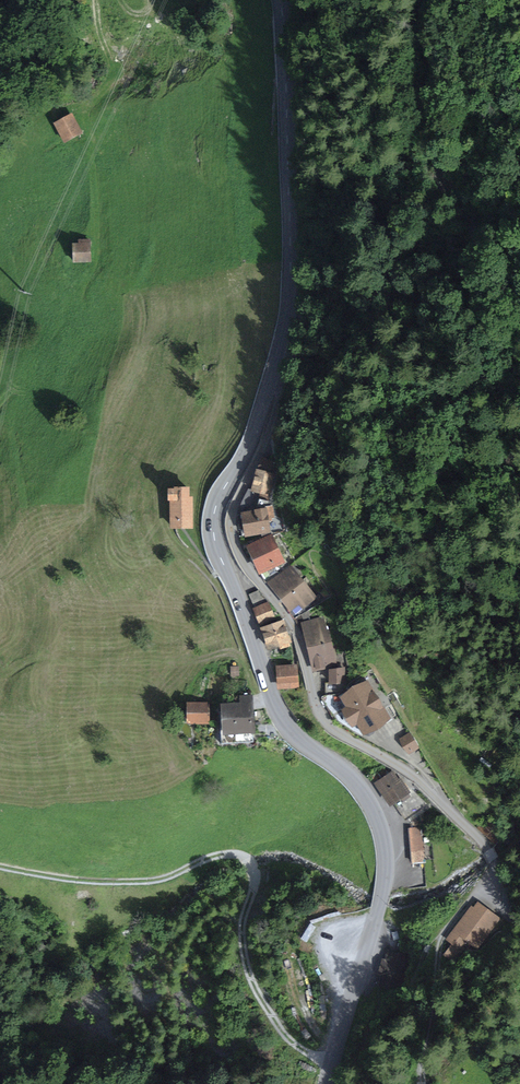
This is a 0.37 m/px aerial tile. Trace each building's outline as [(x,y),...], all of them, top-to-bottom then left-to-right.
[(70,113),(54,121),(65,143),(81,135),(70,113)] [(90,243),(75,243),(76,262),(90,261),(90,243)] [(266,454),(261,464),(277,472),(282,462),(266,454)] [(275,473),(258,470),(253,492),(271,495),(275,473)] [(170,489),(169,498),(172,498),(171,527),(191,527),(192,497),(189,497),(189,487),(174,486),(174,489),(170,489)] [(271,506),(245,510),(249,533),(275,529),(271,506)] [(271,536),(249,546),(261,571),(282,561),(271,536)] [(314,596),(291,567),(270,583),(294,612),(314,596)] [(268,603),(254,609),(260,623),(274,617),(268,603)] [(324,618),(304,622),(314,668),(334,663),(324,618)] [(283,621),(262,628),(268,648),(289,641),(283,621)] [(297,663),(277,664),(278,687),(298,686),(297,663)] [(345,669),(331,669),(331,682),(345,682),(345,669)] [(365,682),(343,696),(350,708),(345,711),(356,728),(361,725),(368,736),(391,722),(382,708),(385,706),(375,690),(372,692),(365,682)] [(241,704),(223,705),(225,732),(254,731),(253,696),(241,697),(241,704)] [(208,704),(189,703),(188,721),(207,722),(208,704)] [(408,733),(400,738),(410,753),(418,748),(408,733)] [(392,773),(376,784),(392,806),(408,794),(392,773)] [(424,828),(413,829),(416,862),(427,861),(424,828)] [(498,918),(477,902),(449,939),(455,943),(447,954),(455,960),(462,950),(470,956),(498,918)]
